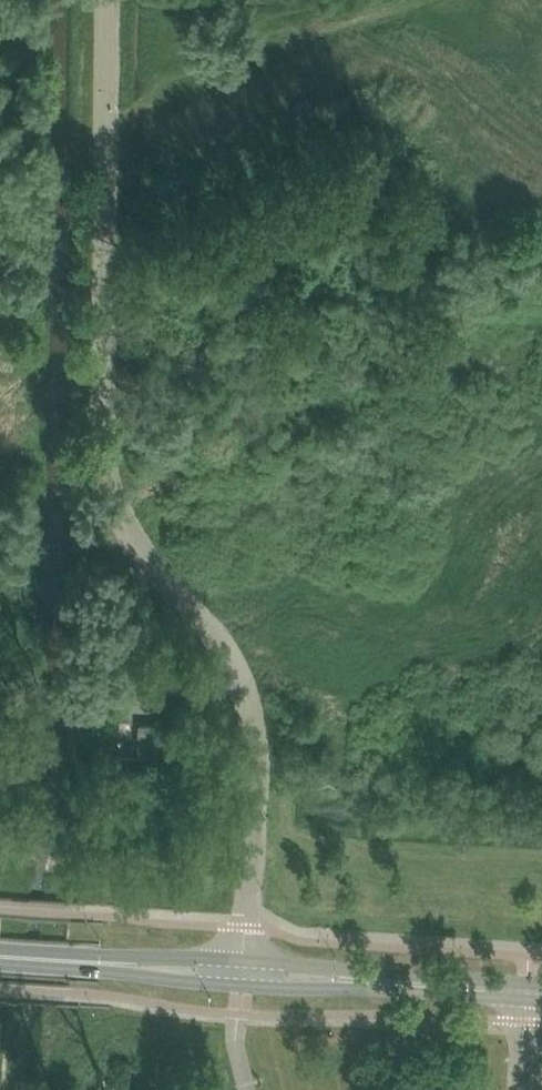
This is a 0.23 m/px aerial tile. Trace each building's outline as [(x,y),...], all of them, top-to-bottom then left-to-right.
[(138,759),(150,760),(166,761),(168,725),(140,723),(138,759)]
